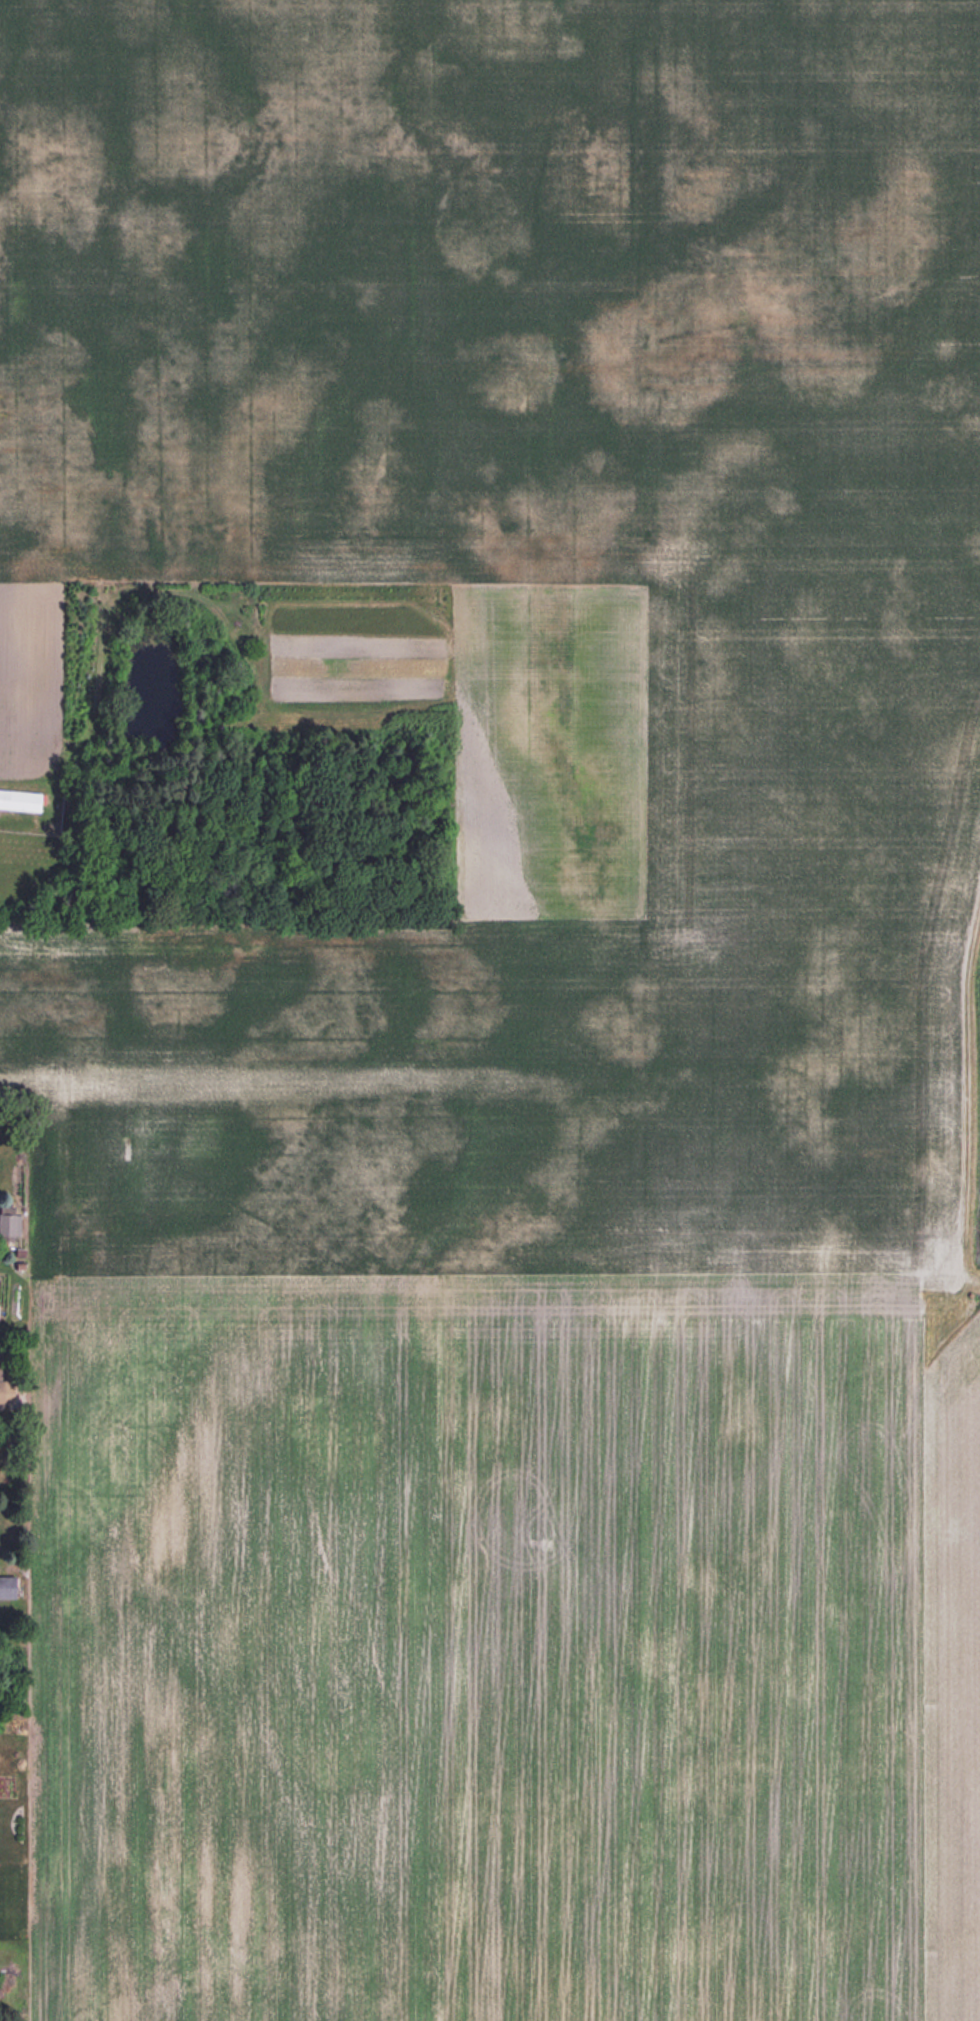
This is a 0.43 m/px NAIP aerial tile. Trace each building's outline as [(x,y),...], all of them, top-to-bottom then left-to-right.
[(39,811),(41,792),(0,789),(0,808),(39,811)] [(0,1206),(0,1236),(17,1236),(17,1206),(0,1206)] [(13,1599),(13,1575),(0,1575),(0,1599),(13,1599)]
